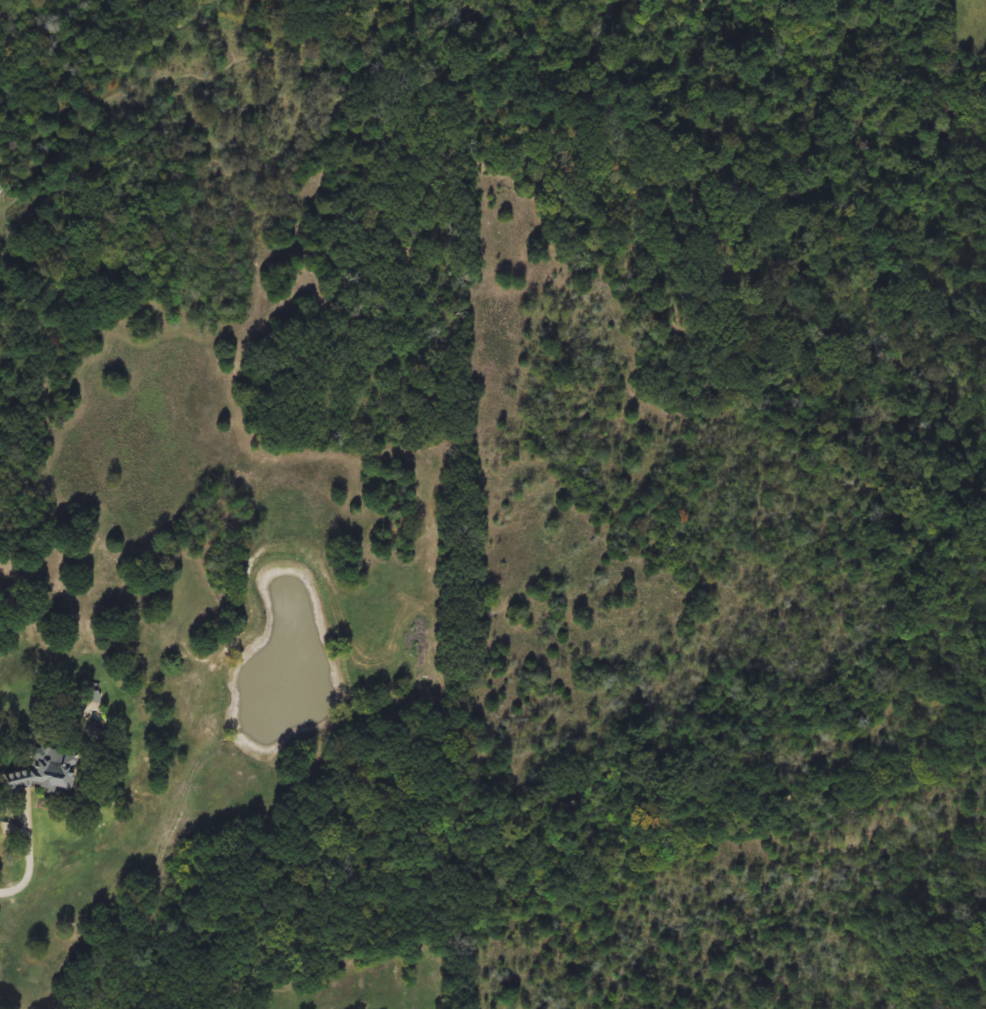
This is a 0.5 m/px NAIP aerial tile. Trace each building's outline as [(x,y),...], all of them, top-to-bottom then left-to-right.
[(83,701),(85,691),(100,693),(98,703),(83,701)] [(74,751),(75,756),(68,795),(28,788),(4,791),(1,790),(0,779),(1,772),(29,769),(34,744),(74,751)]
